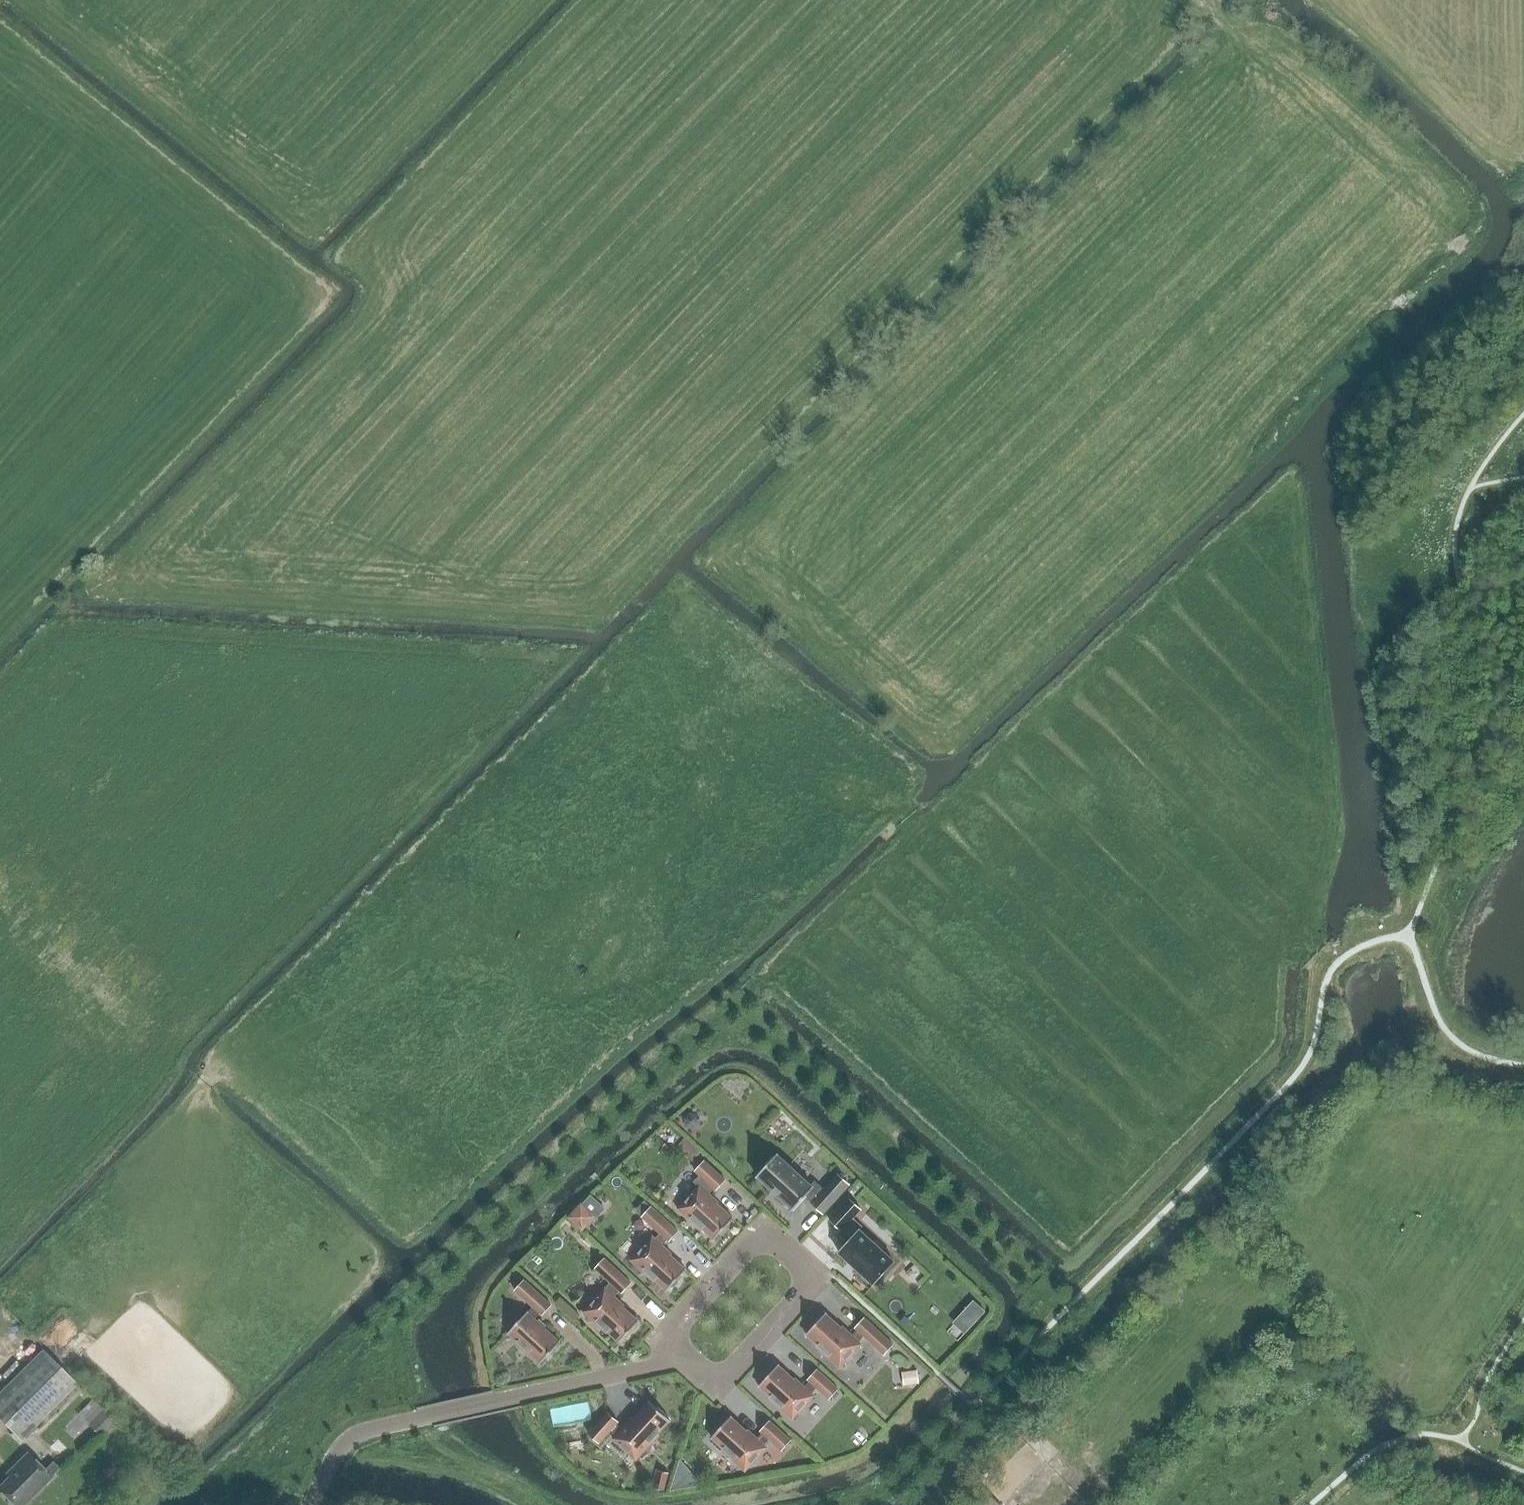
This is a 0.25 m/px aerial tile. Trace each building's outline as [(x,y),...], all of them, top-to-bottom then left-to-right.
[(700,1124),(697,1116),(689,1114),(683,1120),(686,1128),(694,1130),(700,1124)] [(776,1154),(756,1176),(793,1210),(805,1196),(812,1202),(810,1203),(822,1214),(849,1185),(837,1174),(823,1189),(816,1182),(812,1187),(776,1154)] [(701,1228),(713,1239),(733,1218),(711,1198),(712,1197),(708,1194),(713,1188),(715,1190),(724,1180),(703,1161),(694,1171),(699,1175),(693,1182),(698,1186),(678,1209),(700,1229),(701,1228)] [(581,1230),(592,1219),(594,1221),(605,1209),(590,1195),(582,1203),(581,1202),(567,1217),(581,1230)] [(842,1230),(850,1238),(838,1251),(874,1284),(894,1262),(859,1230),(862,1226),(853,1218),(861,1209),(849,1198),(829,1220),(840,1231),(842,1230)] [(652,1237),(630,1260),(653,1281),(654,1279),(666,1291),(686,1270),(664,1250),(665,1248),(661,1245),(666,1239),(669,1241),(678,1231),(651,1207),(641,1216),(660,1233),(654,1239),(652,1237)] [(621,1293),(631,1283),(603,1258),(594,1268),(610,1282),(583,1312),(606,1333),(607,1331),(619,1342),(638,1321),(617,1301),(618,1300),(614,1297),(619,1291),(621,1293)] [(551,1305),(523,1280),(514,1290),(533,1307),(527,1312),(507,1333),(541,1363),(560,1342),(534,1319),(539,1313),(542,1315),(551,1305)] [(961,1312),(951,1322),(963,1333),(973,1324),(961,1312)] [(847,1333),(824,1313),(805,1334),(818,1345),(817,1346),(840,1367),(861,1343),(858,1341),(863,1335),(884,1353),(893,1343),(863,1317),(854,1327),(856,1329),(851,1335),(848,1332),(847,1333)] [(76,1383),(42,1350),(0,1392),(0,1421),(20,1440),(76,1383)] [(799,1385),(777,1365),(758,1386),(770,1397),(769,1398),(792,1419),(814,1396),(811,1393),(816,1388),(828,1399),(838,1389),(816,1369),(807,1379),(809,1381),(804,1387),(800,1383),(799,1385)] [(918,1384),(917,1369),(901,1371),(903,1386),(918,1384)] [(608,1412),(588,1434),(598,1443),(610,1431),(615,1436),(612,1438),(636,1460),(659,1436),(657,1434),(670,1420),(649,1401),(627,1424),(626,1423),(621,1428),(616,1424),(618,1422),(608,1412)] [(115,1420),(103,1408),(87,1425),(100,1437),(115,1420)] [(730,1416),(711,1437),(723,1448),(721,1450),(744,1471),(766,1447),(764,1445),(769,1439),(781,1450),(790,1440),(769,1421),(760,1431),(762,1433),(757,1438),(753,1435),(752,1436),(730,1416)] [(14,1504),(22,1504),(59,1468),(53,1462),(44,1471),(27,1453),(13,1466),(16,1469),(0,1485),(0,1491),(14,1504)] [(665,1489),(668,1473),(658,1470),(654,1486),(665,1489)]
